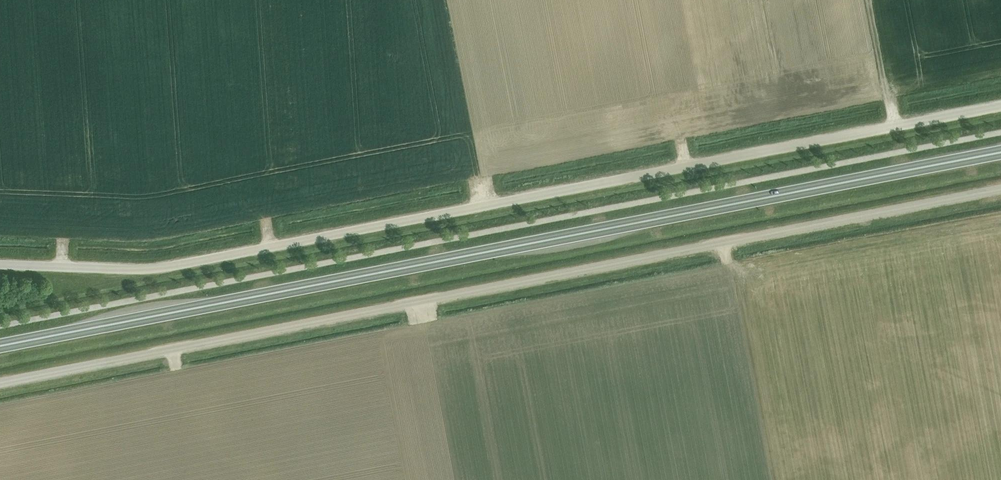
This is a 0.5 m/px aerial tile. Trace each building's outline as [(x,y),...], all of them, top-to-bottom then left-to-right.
[(859,179),(841,183),(843,189),(861,185),(859,179)]
